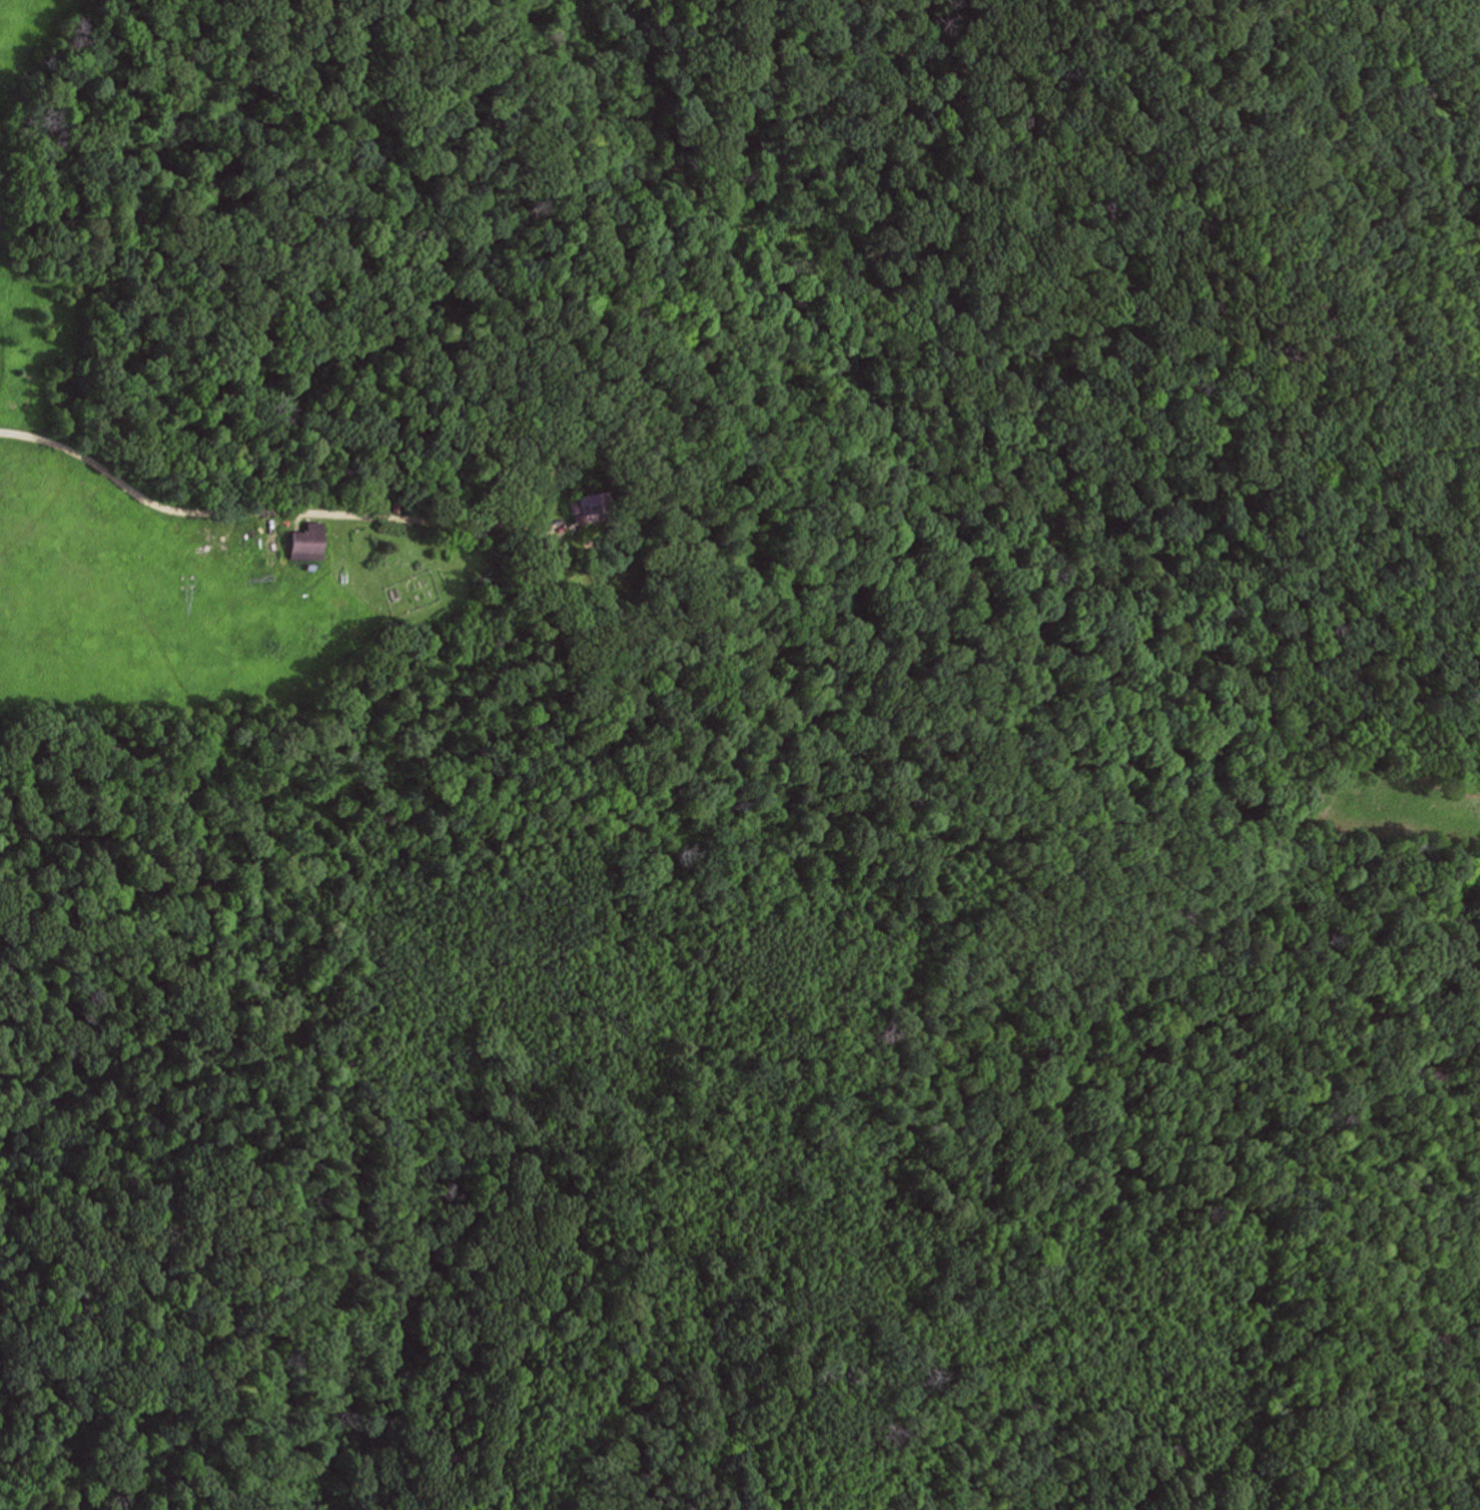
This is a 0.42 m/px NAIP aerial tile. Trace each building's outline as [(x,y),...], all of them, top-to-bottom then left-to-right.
[(320,523),(301,523),(301,533),(285,533),(285,560),(320,560),(320,523)]
